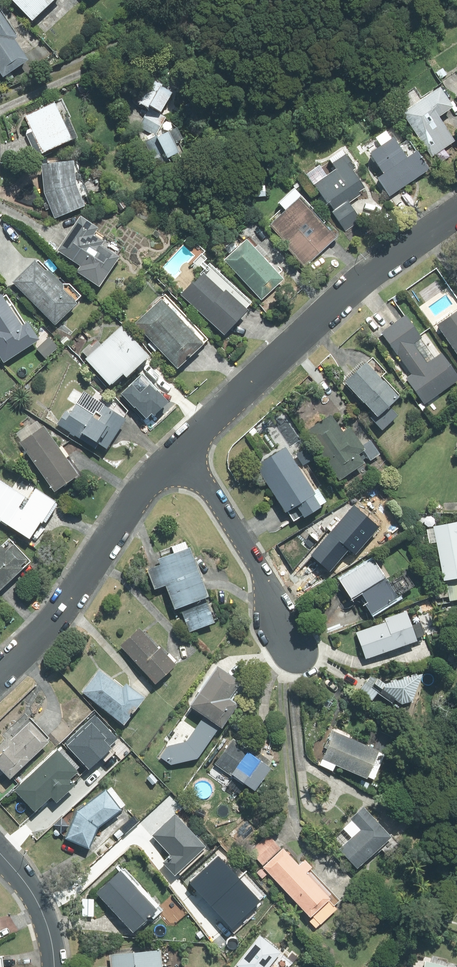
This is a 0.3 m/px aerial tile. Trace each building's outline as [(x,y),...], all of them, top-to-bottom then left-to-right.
[(29,23),(54,0),(8,0),(29,23)] [(0,18),(0,78),(0,79),(25,62),(11,42),(14,39),(0,18)] [(138,129),(155,136),(163,117),(158,115),(166,94),(144,85),(136,105),(146,108),(138,129)] [(450,108),(434,87),(417,100),(411,92),(403,99),(408,107),(397,115),(430,158),(452,142),(435,119),(450,108)] [(56,100),(22,116),(39,154),(74,138),(56,100)] [(161,157),(163,160),(177,153),(165,131),(143,143),(152,162),(161,157)] [(389,138),(365,155),(379,175),(374,179),(387,199),(427,171),(407,142),(396,149),(389,138)] [(332,170),(325,175),(319,168),(304,179),(325,208),(329,206),(332,211),(329,213),(343,233),(360,221),(348,204),(359,196),(357,194),(363,189),(351,172),(354,170),(342,154),(328,164),(332,170)] [(71,165),(38,167),(42,198),(53,220),(82,205),(72,187),(71,165)] [(274,205),(281,212),(266,226),(281,242),(280,244),(303,268),(333,239),(311,217),(315,213),(291,188),(274,205)] [(73,273),(95,288),(115,257),(99,247),(101,243),(90,236),(94,230),(76,218),(54,253),(77,267),(73,273)] [(242,239),(220,261),(259,301),(281,279),(242,239)] [(61,288),(44,270),(41,273),(31,263),(9,284),(51,327),(73,305),(58,291),(61,288)] [(206,264),(177,296),(221,336),(250,305),(206,264)] [(1,365),(36,341),(4,295),(0,298),(0,363),(1,365)] [(164,295),(132,324),(173,370),(205,341),(164,295)] [(433,326),(456,360),(456,308),(433,326)] [(421,405),(456,380),(456,379),(440,354),(425,365),(412,345),(419,340),(404,317),(380,333),(409,376),(404,380),(421,405)] [(98,345),(95,342),(89,347),(87,345),(79,353),(83,358),(81,360),(106,387),(118,376),(122,380),(145,358),(118,327),(98,345)] [(369,421),(378,431),(395,416),(386,406),(394,399),(361,363),(341,382),(373,417),(369,421)] [(65,411),(55,426),(76,440),(79,436),(103,452),(123,421),(82,395),(75,405),(74,404),(68,413),(65,411)] [(369,462),(379,454),(368,439),(358,446),(345,429),(341,431),(327,413),(302,432),(337,480),(366,458),(369,462)] [(55,448),(36,419),(12,435),(50,494),(69,481),(70,483),(81,476),(61,445),(55,448)] [(291,523),(317,508),(316,506),(325,502),(317,488),(309,493),(282,446),(253,462),(282,514),(285,512),(291,523)] [(0,480),(0,522),(30,543),(56,505),(30,487),(24,496),(0,480)] [(374,517),(354,501),(307,558),(326,575),(374,517)] [(443,603),(456,600),(456,523),(424,529),(427,546),(433,544),(443,603)] [(29,562),(8,539),(0,546),(0,589),(29,562)] [(158,566),(150,569),(144,571),(152,591),(162,587),(172,611),(178,609),(187,633),(214,622),(182,542),(167,548),(170,555),(156,560),(158,566)] [(367,616),(410,587),(401,574),(385,585),(368,560),(334,583),(346,601),(355,595),(362,604),(360,606),(367,616)] [(381,623),(353,633),(362,660),(413,643),(412,640),(423,636),(414,608),(380,620),(381,623)] [(141,628),(118,646),(151,686),(174,668),(141,628)] [(226,700),(238,682),(213,666),(186,708),(219,729),(234,705),(226,700)] [(411,696),(419,675),(393,666),(388,681),(380,673),(370,684),(378,692),(377,694),(396,705),(407,704),(408,703),(411,696)] [(119,689),(99,672),(81,693),(120,726),(142,700),(123,684),(119,689)] [(29,719),(0,745),(0,773),(6,780),(46,744),(44,742),(47,739),(29,719)] [(331,771),(333,767),(363,780),(369,783),(382,754),(354,742),(357,737),(333,726),(316,765),(331,771)] [(233,736),(212,764),(251,793),(272,765),(233,736)] [(80,768),(60,745),(10,791),(30,813),(46,798),(53,805),(73,787),(71,785),(81,777),(76,771),(80,768)] [(107,787),(79,809),(66,837),(90,847),(99,828),(124,808),(107,787)] [(337,850),(354,869),(389,838),(362,808),(346,822),(348,824),(335,835),(343,844),(337,850)] [(173,814),(149,836),(168,856),(159,864),(172,878),(175,874),(178,878),(207,851),(173,814)] [(137,822),(130,815),(117,830),(123,836),(137,822)] [(283,846),(270,831),(247,851),(314,929),(336,911),(334,909),(339,904),(301,860),(295,866),(280,848),(283,846)] [(122,867),(98,887),(134,930),(158,910),(122,867)] [(170,893),(162,886),(153,896),(162,903),(170,893)] [(232,966),(286,966),(291,961),(260,934),(232,966)] [(157,951),(106,955),(107,966),(158,966),(157,951)] [(420,959),(417,966),(445,966),(420,959)]
